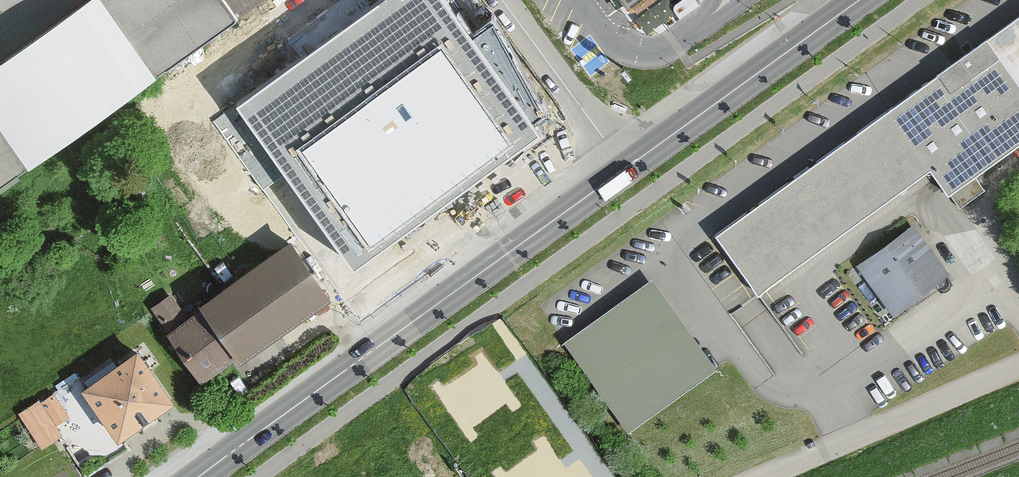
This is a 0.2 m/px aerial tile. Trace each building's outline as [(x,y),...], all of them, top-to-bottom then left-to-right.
[(0,55),(0,119),(27,157),(151,70),(101,0),(77,0),(0,55)] [(226,0),(101,0),(151,70),(234,12),(226,0)] [(234,12),(251,0),(226,0),(234,12)] [(446,0),(379,0),(236,103),(287,172),(354,264),(540,129),(534,121),(542,114),(493,21),(472,35),(446,0)] [(1018,92),(1018,15),(982,42),(1018,92)] [(1018,143),(1018,92),(982,42),(968,53),(715,234),(758,293),(930,170),(948,195),(950,194),(960,208),(984,190),(974,175),(1018,143)] [(263,190),(287,172),(236,103),(212,122),(263,190)] [(0,119),(0,176),(27,157),(0,119)] [(943,272),(912,231),(863,267),(894,308),(943,272)] [(175,336),(202,376),(238,352),(240,355),(326,295),(291,244),(242,277),(224,290),(202,305),(205,309),(208,313),(175,336)] [(210,270),(224,290),(242,277),(228,257),(210,270)] [(717,368),(652,278),(563,341),(628,431),(717,368)] [(171,297),(155,308),(175,336),(208,313),(205,309),(187,322),(171,297)] [(137,353),(85,389),(119,436),(170,400),(137,353)] [(54,394),(38,404),(52,426),(67,417),(59,405),(60,404),(54,394)] [(38,404),(23,413),(43,444),(58,435),(52,426),(38,404)]
